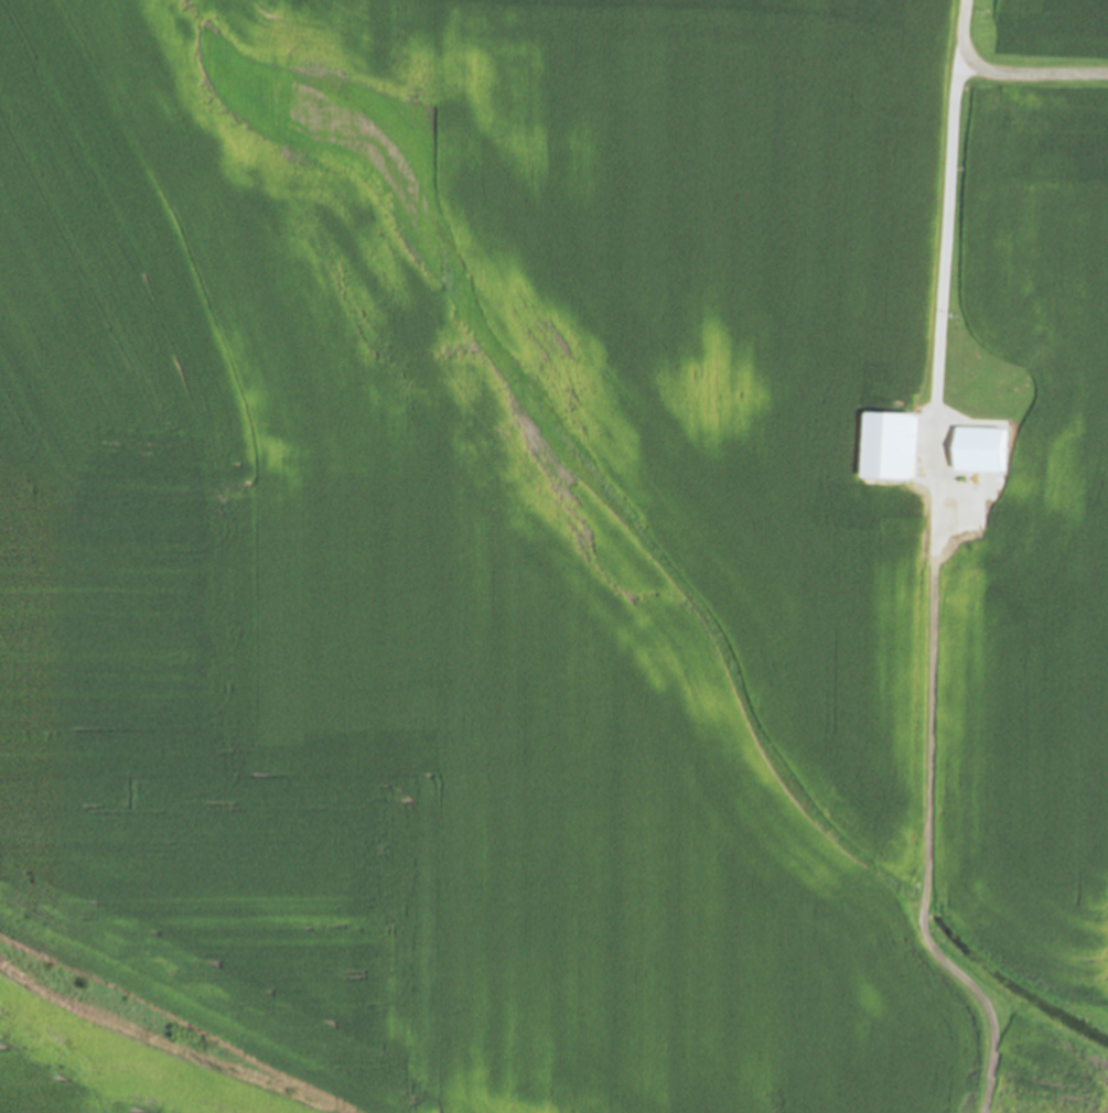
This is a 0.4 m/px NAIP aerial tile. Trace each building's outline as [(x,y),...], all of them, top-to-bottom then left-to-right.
[(958,426),(956,469),(1004,472),(1007,429),(958,426)]
